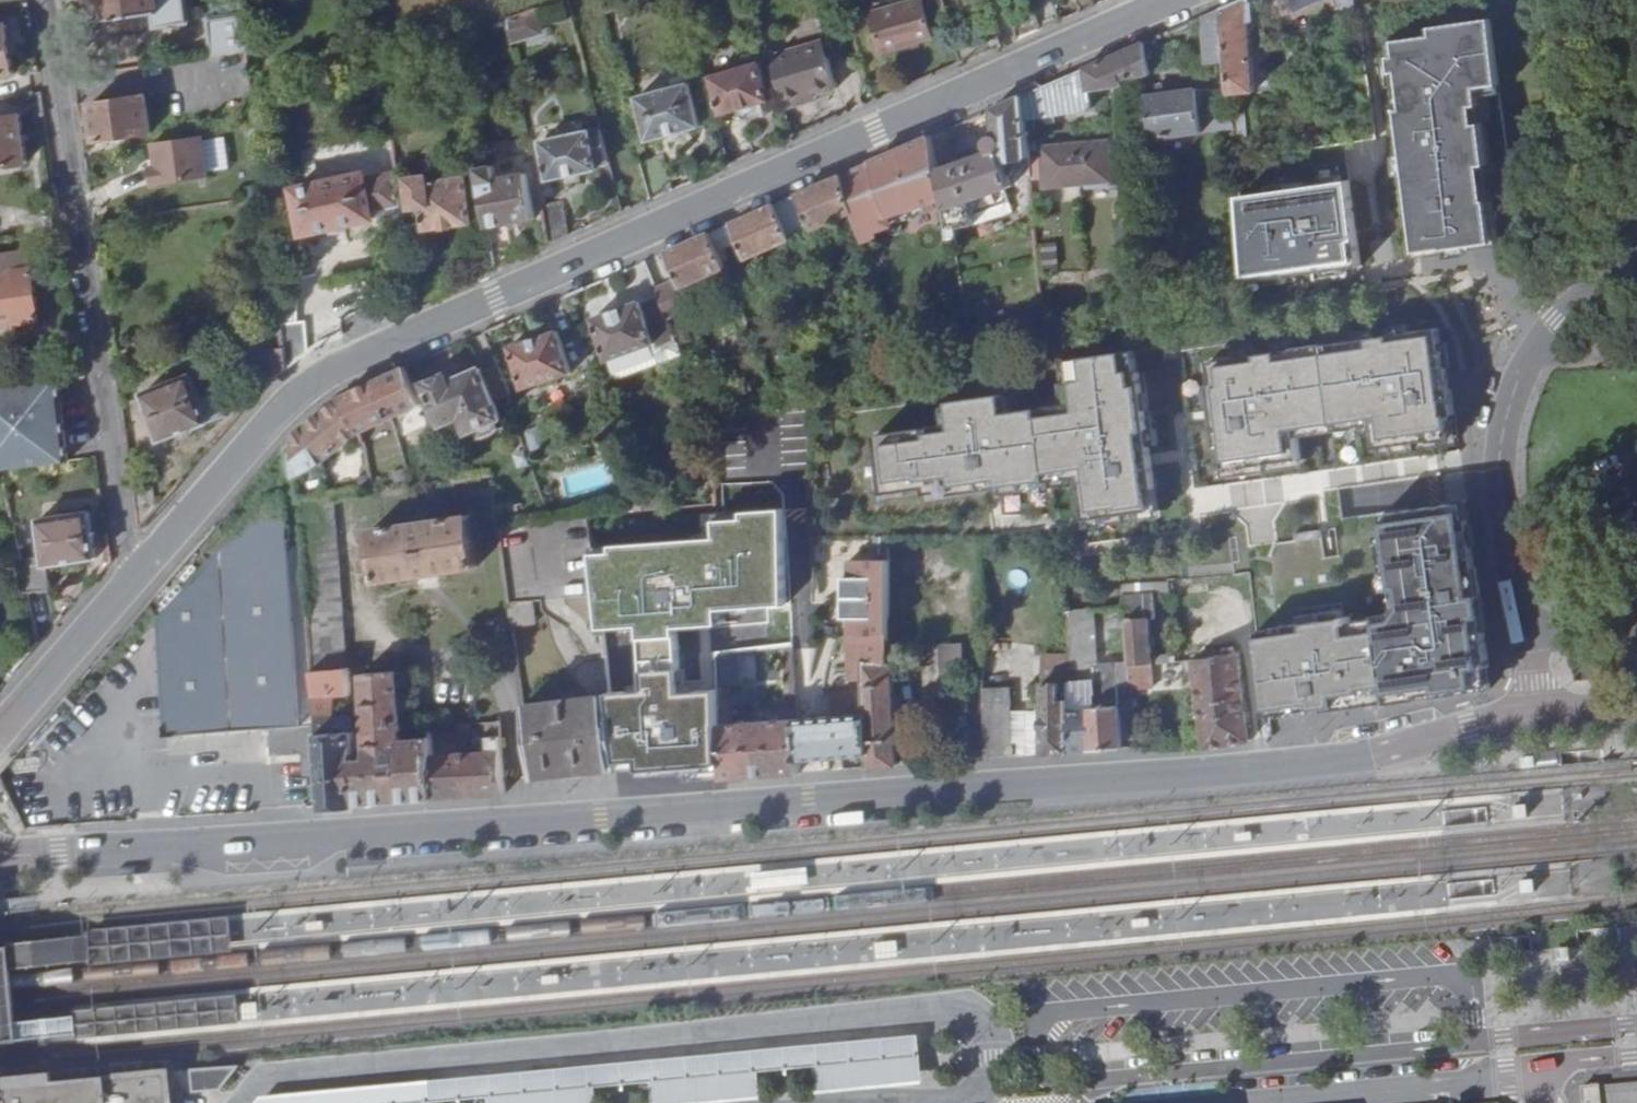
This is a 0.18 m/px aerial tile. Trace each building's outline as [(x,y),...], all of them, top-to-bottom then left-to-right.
[(99,25),(146,18),(147,27),(180,23),(177,0),(96,0),(99,25)] [(529,0),(503,0),(505,9),(529,1),(529,0)] [(602,10),(610,8),(608,0),(599,0),(602,10)] [(921,37),(934,33),(925,0),(908,0),(873,10),(883,48),(921,37)] [(1252,0),(1239,0),(1221,8),(1228,74),(1229,92),(1254,89),(1249,20),(1253,19),(1252,0)] [(1293,6),(1296,14),(1325,0),(1306,0),(1293,6)] [(1500,83),(1489,6),(1422,16),(1423,21),(1386,26),(1417,249),(1443,246),(1444,248),(1493,240),(1487,198),(1485,199),(1480,164),(1486,163),(1474,86),(1500,83)] [(1221,8),(1205,15),(1210,68),(1221,67),(1222,74),(1228,74),(1221,8)] [(520,36),(516,9),(507,12),(511,37),(520,36)] [(250,47),(246,12),(209,15),(212,52),(250,47)] [(15,70),(8,24),(0,25),(0,72),(15,70)] [(461,36),(454,38),(459,63),(465,62),(461,36)] [(922,42),(921,37),(883,48),(884,53),(922,42)] [(1158,75),(1147,41),(1099,62),(1106,82),(1124,80),(1158,75)] [(785,102),(816,94),(837,88),(825,42),(772,58),(785,102)] [(771,96),(760,60),(715,73),(726,109),(771,96)] [(687,81),(636,94),(647,139),(698,125),(687,81)] [(1233,129),(1231,113),(1205,115),(1197,116),(1195,99),(1195,90),(1147,95),(1151,137),(1233,129)] [(150,129),(145,93),(91,102),(96,137),(150,129)] [(818,100),(816,94),(785,102),(787,109),(818,100)] [(1004,154),(1028,148),(1028,142),(1025,94),(995,108),(1000,134),(996,138),(994,144),(994,148),(954,157),(956,165),(939,169),(945,205),(947,224),(1006,210),(1001,185),(1009,183),(1004,154)] [(27,157),(21,111),(0,114),(0,161),(27,157)] [(608,159),(599,126),(543,135),(549,176),(598,168),(597,160),(608,159)] [(206,131),(158,139),(161,162),(154,163),(157,182),(213,173),(206,131)] [(874,236),(945,205),(939,169),(934,135),(845,174),(855,212),(865,246),(876,242),(874,236)] [(1043,181),(1041,149),(1035,149),(1035,142),(1028,142),(1028,148),(1030,182),(1043,181)] [(1041,149),(1043,181),(1044,187),(1084,183),(1084,188),(1112,186),(1108,143),(1041,149)] [(304,234),(384,214),(384,208),(400,204),(395,160),(382,162),(384,171),(362,176),(362,172),(293,189),(304,234)] [(492,168),(478,170),(488,229),(533,220),(525,176),(494,181),(492,168)] [(474,221),(466,173),(429,180),(428,176),(412,178),(416,206),(424,205),(429,230),(474,221)] [(778,203),(792,238),(855,212),(845,174),(778,203)] [(1358,236),(1350,177),(1239,193),(1247,274),(1356,257),(1354,237),(1358,236)] [(541,205),(547,242),(566,234),(561,201),(541,205)] [(714,231),(720,246),(742,237),(750,256),(792,238),(778,203),(714,231)] [(384,214),(401,209),(400,204),(384,208),(384,214)] [(887,238),(888,240),(890,242),(893,243),(896,243),(898,242),(900,241),(902,238),(902,235),(901,233),(900,230),(897,229),(895,228),(892,229),(890,230),(888,232),(887,235),(887,238)] [(664,294),(673,314),(691,307),(679,280),(683,279),(685,284),(729,266),(720,246),(714,231),(649,260),(664,294)] [(35,265),(34,246),(0,250),(0,269),(35,265)] [(35,265),(0,269),(0,304),(2,320),(44,316),(38,265),(35,265)] [(277,296),(276,278),(266,278),(268,296),(277,296)] [(611,357),(615,356),(658,342),(682,333),(673,314),(664,294),(644,301),(597,316),(611,357)] [(305,319),(281,321),(283,344),(286,366),(308,351),(305,319)] [(1203,361),(1222,469),(1303,455),(1298,425),(1373,412),(1375,443),(1456,431),(1441,323),(1203,361)] [(145,342),(143,326),(128,329),(130,343),(145,342)] [(525,388),(573,372),(559,330),(512,347),(525,388)] [(615,356),(611,357),(617,374),(689,350),(682,335),(682,333),(658,342),(615,356)] [(286,366),(283,344),(270,346),(273,374),(286,366)] [(1073,400),(1041,406),(1052,471),(1084,465),(1092,508),(1165,495),(1138,344),(1065,357),(1073,400)] [(507,396),(497,365),(483,370),(482,367),(461,376),(459,368),(429,380),(447,423),(465,416),(471,431),(504,416),(497,399),(507,396)] [(424,405),(408,367),(376,381),(393,418),(424,405)] [(226,413),(216,387),(197,395),(189,372),(142,392),(160,439),(226,413)] [(55,379),(0,387),(0,471),(0,472),(66,462),(55,379)] [(341,396),(364,432),(393,418),(376,381),(341,396)] [(889,492),(891,499),(1052,471),(1041,406),(1014,411),(1010,392),(951,402),(955,421),(879,435),(883,454),(875,456),(881,493),(889,492)] [(364,432),(341,396),(340,397),(305,425),(295,436),(300,476),(322,463),(364,432)] [(1192,513),(1245,510),(1245,507),(1281,505),(1280,481),(1191,485),(1192,513)] [(641,509),(634,488),(625,489),(632,510),(641,509)] [(268,498),(162,618),(167,734),(271,729),(305,727),(289,496),(268,498)] [(316,726),(313,672),(300,500),(302,500),(302,496),(289,496),(305,727),(316,726)] [(1395,613),(1253,633),(1265,715),(1324,706),(1325,709),(1387,700),(1387,702),(1488,687),(1485,665),(1488,665),(1464,499),(1388,510),(1402,605),(1395,613)] [(719,655),(718,612),(716,503),(662,507),(641,509),(632,510),(601,512),(606,578),(607,594),(615,695),(619,746),(649,745),(651,784),(698,781),(696,730),(692,729),(689,672),(719,670),(719,655)] [(44,554),(20,556),(28,590),(50,585),(48,561),(93,557),(89,511),(41,516),(44,554)] [(606,578),(601,512),(548,517),(497,521),(508,601),(607,594),(606,578)] [(473,569),(467,517),(370,528),(377,581),(473,569)] [(1068,542),(1052,542),(1053,559),(1069,558),(1068,542)] [(332,638),(331,603),(338,603),(337,566),(310,566),(311,638),(332,638)] [(530,603),(508,605),(511,626),(533,624),(530,603)] [(1145,609),(1122,610),(1128,675),(1151,673),(1145,609)] [(859,612),(859,643),(886,641),(887,612),(859,612)] [(861,666),(888,665),(887,648),(886,641),(859,643),(861,666)] [(861,666),(859,643),(848,644),(850,680),(862,679),(861,666)] [(942,673),(963,672),(962,644),(941,644),(942,673)] [(793,648),(787,649),(790,701),(797,700),(793,648)] [(1061,665),(1061,673),(1086,672),(1086,662),(1077,663),(1076,648),(1060,648),(1061,665)] [(742,674),(741,654),(719,655),(719,670),(719,676),(742,674)] [(1189,661),(1202,747),(1248,740),(1247,738),(1234,654),(1189,661)] [(862,679),(864,707),(867,754),(868,768),(897,766),(888,665),(861,666),(862,679)] [(313,672),(316,726),(318,746),(335,745),(332,700),(350,698),(348,669),(313,672)] [(719,676),(719,670),(689,672),(692,729),(696,730),(698,781),(721,779),(720,703),(719,676)] [(322,807),(430,800),(428,760),(427,737),(401,739),(400,728),(397,671),(362,675),(367,759),(352,760),(350,745),(335,745),(318,746),(320,772),(321,793),(322,807)] [(1062,688),(1087,686),(1086,672),(1061,673),(1062,688)] [(1067,753),(1064,711),(1062,688),(1061,673),(1055,674),(1054,683),(1039,683),(1043,755),(1067,753)] [(982,706),(982,712),(1008,711),(1006,688),(981,689),(982,706)] [(1094,709),(1086,710),(1090,752),(1120,749),(1115,693),(1093,695),(1094,709)] [(800,758),(867,754),(864,707),(851,708),(851,694),(835,695),(836,718),(798,721),(800,758)] [(522,707),(533,781),(621,771),(619,746),(615,695),(522,707)] [(721,779),(801,773),(800,758),(798,721),(733,724),(732,703),(720,703),(721,779)] [(1090,752),(1086,710),(1064,711),(1067,753),(1090,752)] [(982,712),(985,760),(1011,757),(1010,744),(1008,711),(982,712)] [(498,721),(427,727),(427,737),(477,734),(477,742),(488,742),(489,755),(428,760),(430,800),(502,794),(498,721)] [(316,726),(305,727),(271,729),(273,755),(303,754),(304,772),(320,772),(318,746),(316,726)] [(1011,757),(1026,756),(1026,744),(1010,744),(1011,757)] [(649,745),(619,746),(621,771),(622,786),(651,784),(649,745)] [(226,921),(86,935),(87,949),(89,962),(229,949),(226,921)] [(231,994),(71,1010),(73,1026),(74,1041),(234,1025),(231,994)] [(256,1102),(255,1102),(595,1102),(595,1094),(644,1089),(646,1102),(756,1102),(755,1080),(805,1073),(809,1099),(918,1089),(915,1039),(256,1102)] [(224,1091),(223,1069),(188,1071),(189,1092),(224,1091)] [(168,1079),(0,1092),(0,1102),(170,1102),(168,1079)] [(1585,1089),(1586,1102),(1636,1102),(1636,1084),(1585,1089)]
